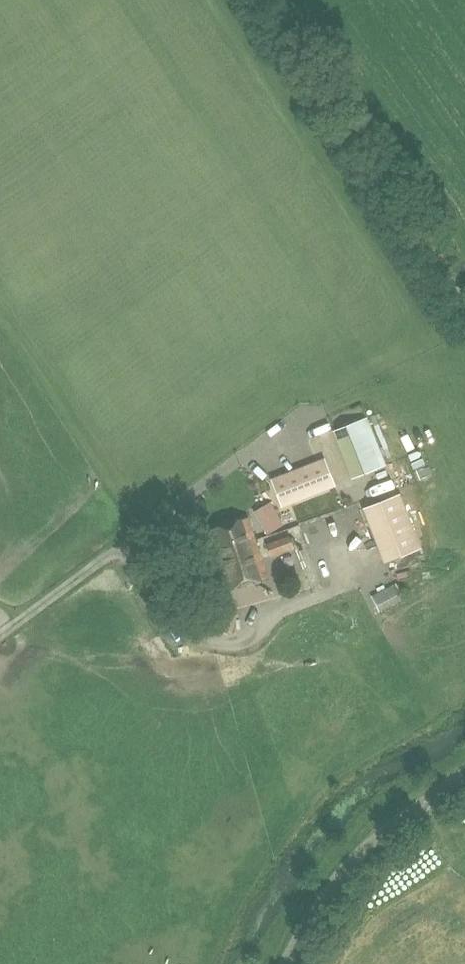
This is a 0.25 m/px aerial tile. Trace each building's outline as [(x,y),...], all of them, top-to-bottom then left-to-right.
[(366,417),(334,429),(352,477),(385,464),(366,417)] [(273,479),(283,505),(333,484),(323,459),(273,479)] [(365,508),(386,559),(420,545),(399,494),(365,508)] [(273,495),(251,508),(267,534),(289,522),(273,495)] [(248,516),(206,530),(224,590),(269,578),(248,516)] [(270,556),(293,547),(289,536),(266,544),(270,556)]
